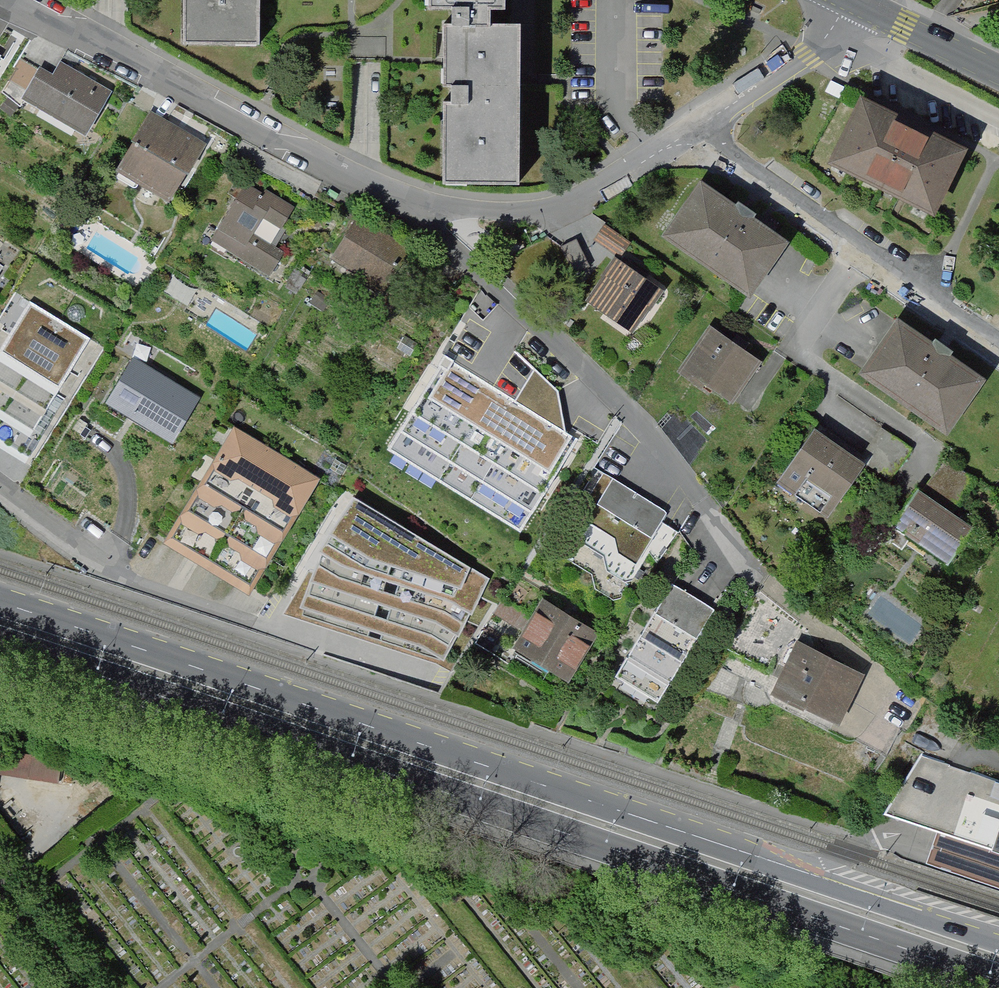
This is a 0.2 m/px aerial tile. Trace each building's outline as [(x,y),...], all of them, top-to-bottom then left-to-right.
[(183,41),(258,42),(258,0),(184,0),(183,41)] [(519,183),(519,89),(519,74),(520,24),(491,24),(491,8),(506,8),(506,0),(429,0),(429,7),(454,8),(454,24),(444,24),(444,32),(444,60),(444,65),(444,83),(455,84),(455,104),(444,104),(443,183),(519,183)] [(39,67),(21,99),(86,136),(111,91),(60,62),(53,75),(39,67)] [(972,147),(866,94),(832,160),(939,214),(972,147)] [(0,106),(0,109),(10,117),(19,107),(7,97),(0,106)] [(149,112),(116,168),(171,201),(204,145),(149,112)] [(699,182),(662,238),(753,299),(791,243),(699,182)] [(246,184),(211,239),(270,275),(284,252),(271,245),(294,207),(266,190),(263,194),(246,184)] [(356,216),(331,257),(385,290),(410,250),(356,216)] [(632,242),(605,224),(594,240),(621,258),(623,256),(632,242)] [(577,238),(561,245),(562,248),(573,273),(589,266),(577,238)] [(613,261),(585,301),(603,313),(631,333),(648,310),(649,310),(662,290),(615,258),(613,261)] [(331,300),(318,291),(310,302),(323,311),(331,300)] [(21,296),(0,330),(0,446),(25,461),(98,343),(21,296)] [(901,312),(862,368),(951,429),(990,373),(901,312)] [(710,321),(682,362),(735,398),(763,357),(710,321)] [(418,343),(404,335),(397,348),(410,356),(418,343)] [(202,397),(133,355),(105,402),(174,444),(202,397)] [(520,529),(577,437),(565,430),(517,401),(480,378),(445,356),(388,448),(520,529)] [(818,419),(778,474),(829,511),(867,458),(892,476),(914,446),(881,423),(861,450),(818,419)] [(237,422),(165,534),(248,586),(319,474),(237,422)] [(921,484),(894,524),(950,561),(977,522),(956,508),(977,476),(947,455),(925,487),(921,484)] [(667,512),(604,473),(555,553),(591,575),(595,589),(612,598),(616,596),(661,522),(667,512)] [(356,496),(285,613),(440,665),(491,576),(356,496)] [(673,586),(617,675),(657,701),(713,611),(673,586)] [(540,602),(512,650),(566,682),(594,634),(540,602)] [(797,643),(772,694),(841,727),(865,676),(797,643)] [(59,782),(62,759),(0,751),(0,773),(59,782)] [(992,844),(998,825),(998,777),(923,751),(887,808),(940,825),(992,844)] [(992,844),(940,825),(928,856),(998,881),(998,825),(992,844)]
